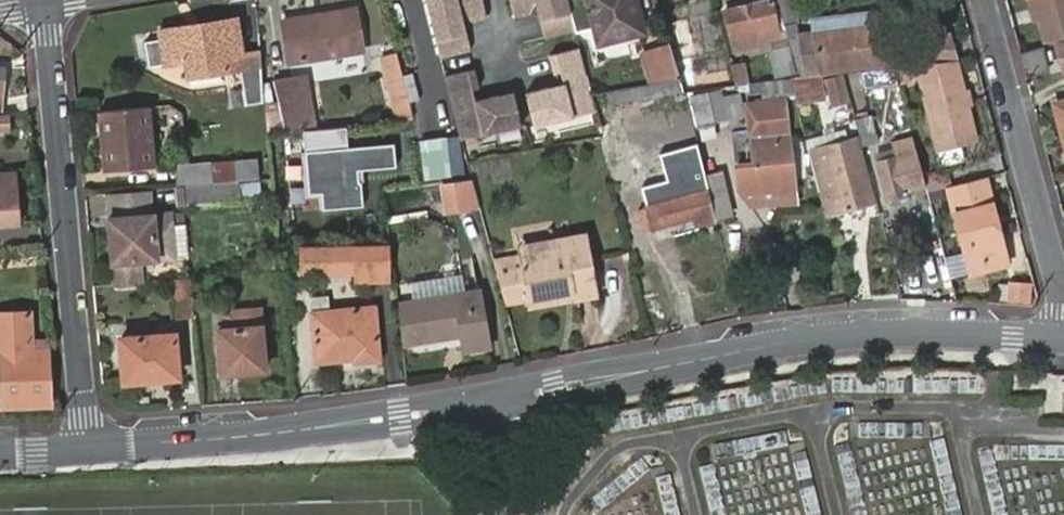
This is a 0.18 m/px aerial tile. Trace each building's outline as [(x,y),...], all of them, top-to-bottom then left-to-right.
[(438,56),(471,48),(463,16),(471,14),(472,19),(488,15),(484,0),(422,0),(438,56)] [(509,18),(525,14),(524,9),(531,7),(540,39),(574,30),(566,0),(504,0),(509,18)] [(575,32),(596,29),(600,43),(642,33),(634,0),(567,0),(575,32)] [(782,26),(795,23),(789,0),(776,0),(782,26)] [(1036,18),(1031,0),(1026,0),(1031,19),(1036,18)] [(1063,37),(1063,0),(1031,0),(1036,18),(1043,42),(1063,37)] [(723,12),(729,38),(740,35),(743,48),(770,42),(766,29),(774,27),(769,2),(723,12)] [(279,22),(288,64),(362,50),(354,7),(279,22)] [(812,17),(815,38),(886,27),(883,9),(812,17)] [(158,43),(163,70),(187,66),(189,80),(242,70),(245,90),(233,91),(234,109),(265,106),(259,54),(240,57),(233,20),(197,27),(199,35),(158,43)] [(664,26),(671,50),(674,60),(680,79),(683,90),(733,84),(730,72),(694,76),(689,62),(697,60),(687,20),(664,26)] [(157,34),(158,43),(199,35),(197,27),(157,34)] [(866,71),(892,67),(886,27),(815,38),(819,71),(835,70),(865,65),(866,71)] [(909,39),(913,65),(953,62),(951,35),(909,39)] [(596,109),(578,45),(548,52),(552,71),(562,69),(564,80),(525,89),(534,124),(596,109)] [(1019,54),(1025,76),(1046,70),(1041,48),(1019,54)] [(645,55),(653,84),(680,79),(674,60),(671,50),(645,55)] [(412,120),(394,54),(380,57),(397,121),(412,120)] [(737,84),(752,81),(747,59),(733,62),(737,84)] [(962,95),(953,62),(913,65),(936,149),(973,140),(964,103),(959,104),(956,96),(962,95)] [(475,66),(443,73),(460,137),(521,124),(513,89),(474,97),(472,86),(480,85),(475,66)] [(273,81),(282,132),(316,129),(307,76),(273,81)] [(824,100),(820,76),(794,78),(790,78),(796,105),(824,100)] [(788,78),(767,81),(768,91),(789,89),(788,78)] [(690,94),(696,123),(713,120),(725,116),(719,88),(707,91),(690,94)] [(965,94),(962,95),(956,96),(959,104),(964,103),(967,102),(965,94)] [(758,135),(750,136),(751,163),(731,164),(733,187),(755,187),(775,186),(776,189),(792,188),(786,98),(756,100),(758,135)] [(747,101),(750,136),(758,135),(756,100),(747,101)] [(1060,128),(1063,127),(1063,103),(1054,106),(1060,128)] [(146,106),(96,110),(101,170),(152,165),(146,106)] [(857,118),(863,144),(876,140),(870,115),(857,118)] [(893,156),(914,151),(911,136),(889,141),(893,156)] [(874,200),(859,138),(847,141),(864,204),(874,200)] [(828,147),(808,152),(818,191),(821,190),(827,213),(864,204),(847,141),(827,146),(828,147)] [(958,144),(936,149),(934,150),(938,162),(943,165),(963,161),(958,144)] [(705,180),(696,146),(661,155),(667,180),(641,187),(652,228),(695,217),(696,224),(715,219),(715,216),(705,180)] [(393,147),(304,154),(307,198),(320,197),(321,213),(361,210),(358,174),(395,171),(393,147)] [(875,161),(884,197),(904,192),(903,189),(922,185),(914,151),(893,156),(875,161)] [(450,183),(444,152),(418,157),(423,189),(450,183)] [(254,159),(230,160),(232,181),(256,179),(254,159)] [(207,162),(211,183),(232,181),(230,160),(207,162)] [(173,165),(175,186),(180,186),(211,183),(207,162),(183,164),(173,165)] [(18,227),(14,197),(9,197),(7,173),(0,174),(0,229),(18,227)] [(705,180),(715,216),(729,213),(721,175),(705,180)] [(994,214),(984,177),(947,187),(967,261),(980,257),(983,270),(1007,264),(998,230),(995,228),(992,217),(994,214)] [(211,183),(180,186),(182,205),(239,200),(237,181),(232,181),(211,183)] [(480,208),(473,183),(444,187),(448,213),(480,208)] [(111,209),(157,206),(156,188),(110,190),(111,209)] [(178,208),(107,215),(111,257),(112,278),(138,276),(137,255),(182,251),(179,217),(178,208)] [(182,251),(197,249),(193,216),(179,217),(182,251)] [(494,261),(507,305),(527,301),(572,293),(574,301),(600,296),(589,236),(562,241),(564,246),(518,256),(494,261)] [(517,250),(518,256),(564,246),(562,241),(517,250)] [(356,278),(354,251),(305,252),(306,279),(356,278)] [(390,251),(354,251),(356,278),(357,286),(391,285),(390,251)] [(980,257),(967,261),(971,274),(983,270),(980,257)] [(1002,280),(1001,303),(1033,303),(1033,281),(1002,280)] [(192,318),(189,281),(171,283),(174,320),(192,318)] [(480,293),(400,306),(405,347),(456,339),(455,334),(464,333),(464,338),(467,354),(490,349),(480,293)] [(572,293),(527,301),(528,309),(574,301),(572,293)] [(311,302),(313,314),(331,312),(329,300),(311,302)] [(310,314),(315,363),(356,357),(357,362),(379,359),(372,306),(331,312),(313,314),(310,314)] [(217,328),(221,372),(264,369),(257,307),(223,310),(225,327),(217,328)] [(2,353),(5,408),(52,406),(49,351),(34,351),(33,341),(30,313),(0,315),(0,321),(2,353)] [(120,338),(123,381),(177,376),(173,333),(120,338)] [(34,351),(49,351),(48,341),(33,341),(34,351)]
